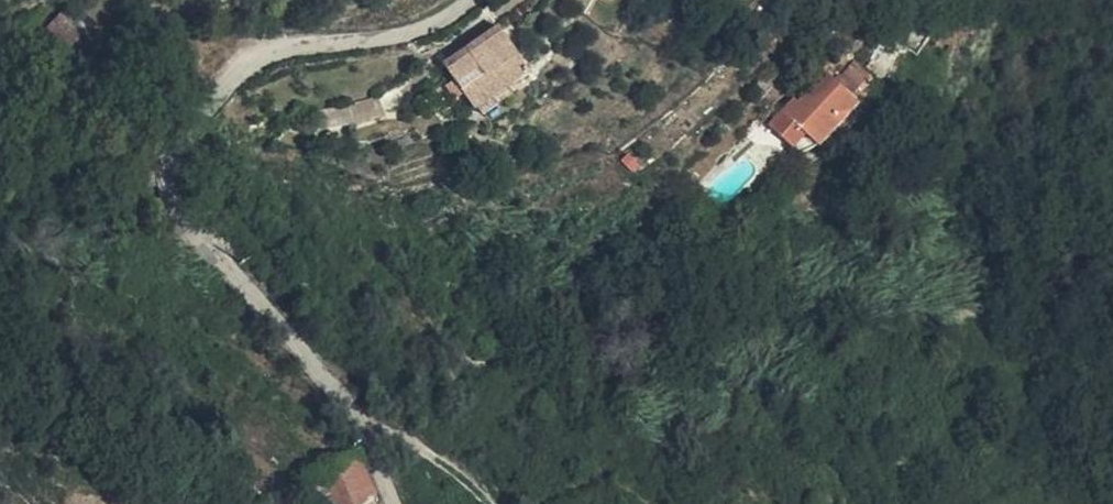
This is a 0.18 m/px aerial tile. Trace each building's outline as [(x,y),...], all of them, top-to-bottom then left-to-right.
[(52,0),(36,16),(56,37),(72,21),(52,0)] [(447,112),(450,111),(504,86),(508,83),(487,36),(426,63),(447,112)] [(852,98),(876,48),(866,38),(846,59),(833,47),(805,78),(801,74),(790,85),(815,109),(830,123),(850,101),(852,98)] [(887,58),(876,48),(852,98),(887,58)] [(815,109),(790,85),(776,101),(801,124),(815,109)] [(312,103),(318,119),(360,102),(354,86),(312,103)] [(504,86),(450,111),(454,118),(507,94),(504,86)] [(295,122),(318,119),(312,103),(291,111),(295,122)]
